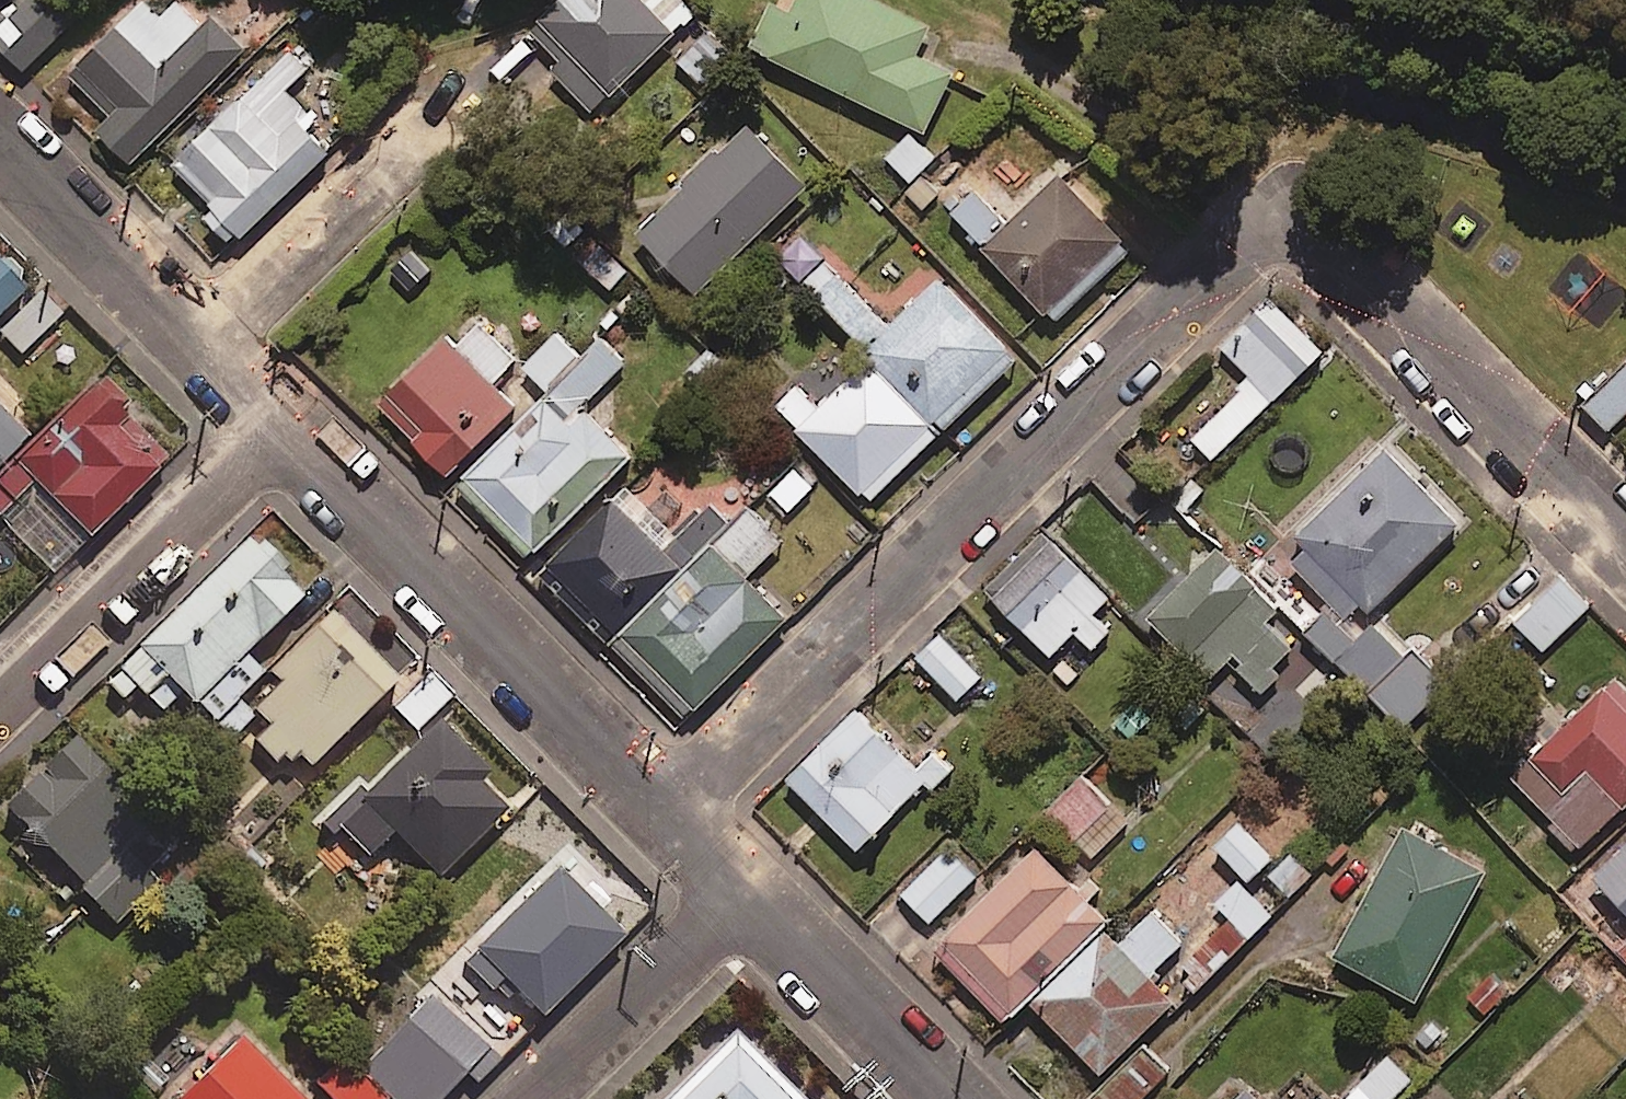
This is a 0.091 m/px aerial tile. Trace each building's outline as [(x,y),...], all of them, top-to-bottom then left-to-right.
[(54,0),(22,0),(0,21),(0,45),(27,72),(77,23),(54,0)] [(198,0),(184,0),(164,20),(145,1),(73,75),(113,114),(101,133),(135,166),(249,50),(198,0)] [(535,31),(565,60),(555,71),(599,115),(693,18),(674,0),(565,0),(535,31)] [(870,0),(789,0),(785,10),(770,3),(748,47),(928,135),(956,78),(917,59),(932,30),(870,0)] [(735,62),(710,31),(678,56),(703,87),(735,62)] [(310,69),(292,51),(177,163),(220,207),(209,217),(238,246),(340,147),(287,92),(310,69)] [(810,188),(746,125),(638,234),(701,297),(810,188)] [(913,185),(936,163),(909,135),(886,158),(913,185)] [(1132,252),(1063,180),(1018,223),(983,186),(953,215),(1056,323),(1132,252)] [(638,264),(605,236),(580,264),(613,293),(638,264)] [(874,360),(889,375),(944,434),(1022,360),(945,280),(891,331),(831,268),(808,291),(874,360)] [(23,293),(0,272),(0,318),(23,293)] [(41,293),(0,331),(0,332),(21,355),(63,317),(41,293)] [(1325,355),(1272,299),(1223,346),(1255,380),(1193,440),(1214,462),(1325,355)] [(518,363),(482,325),(457,348),(450,342),(383,404),(451,477),(520,412),(494,385),(518,363)] [(584,409),(627,365),(602,341),(583,360),(557,335),(526,367),(554,394),(464,485),(538,557),(634,459),(584,409)] [(889,375),(874,360),(822,410),(799,386),(778,406),(871,504),(944,434),(889,375)] [(1589,409),(1610,431),(1625,416),(1625,372),(1589,409)] [(170,465),(100,392),(0,487),(0,519),(54,576),(170,465)] [(27,441),(0,415),(0,469),(27,441)] [(1462,528),(1382,447),(1292,535),(1312,555),(1296,571),(1334,610),(1312,631),(1407,729),(1449,689),(1413,651),(1406,658),(1369,619),(1462,528)] [(816,489),(794,467),(767,495),(789,517),(816,489)] [(650,511),(628,489),(544,573),(613,643),(729,527),(682,479),(650,511)] [(786,541),(755,511),(619,649),(692,721),(787,624),(745,582),(786,541)] [(1128,616),(1047,535),(989,593),(1054,657),(1077,634),(1094,650),(1128,616)] [(310,596),(252,539),(107,685),(123,701),(136,687),(163,714),(182,695),(231,743),(252,722),(235,704),(263,676),(246,660),(310,596)] [(1209,692),(1274,754),(1348,677),(1220,554),(1155,622),(1219,683),(1209,692)] [(1591,609),(1562,581),(1518,625),(1547,653),(1591,609)] [(400,686),(333,616),(272,675),(279,683),(252,709),(271,728),(256,743),(280,768),(296,753),(312,770),(400,686)] [(963,658),(940,636),(918,659),(962,701),(985,676),(997,687),(1015,668),(983,637),(963,658)] [(1608,693),(1516,779),(1583,850),(1625,810),(1625,712),(1608,693)] [(918,771),(860,713),(791,782),(862,852),(949,765),(936,753),(918,771)] [(487,772),(439,724),(370,793),(364,787),(331,821),(370,860),(395,835),(441,881),(508,814),(476,783),(487,772)] [(179,845),(78,740),(6,810),(117,924),(161,881),(151,871),(179,845)] [(1131,825),(1087,779),(1051,814),(1096,859),(1131,825)] [(1277,862),(1244,825),(1218,847),(1251,885),(1277,862)] [(1488,877),(1407,833),(1338,960),(1419,1004),(1488,877)] [(978,879),(950,850),(905,895),(933,924),(978,879)] [(1110,922),(1037,851),(937,953),(1010,1024),(1041,993),(1110,922)] [(1597,881),(1625,911),(1625,853),(1597,881)] [(627,941),(560,873),(466,965),(492,993),(504,981),(544,1022),(627,941)] [(1274,915),(1241,885),(1219,909),(1252,939),(1274,915)] [(1185,947),(1152,914),(1118,947),(1108,937),(1037,1008),(1105,1077),(1178,1004),(1153,978),(1185,947)] [(1229,923),(1196,953),(1216,975),(1249,945),(1229,923)] [(433,999),(363,1073),(390,1098),(448,1098),(468,1078),(478,1088),(502,1063),(433,999)] [(727,1041),(666,1098),(783,1098),(727,1041)] [(245,1043),(188,1098),(300,1098),(245,1043)] [(1151,1050),(1097,1098),(1145,1098),(1173,1074),(1151,1050)] [(1408,1082),(1383,1059),(1346,1098),(1392,1098),(1408,1082)]
